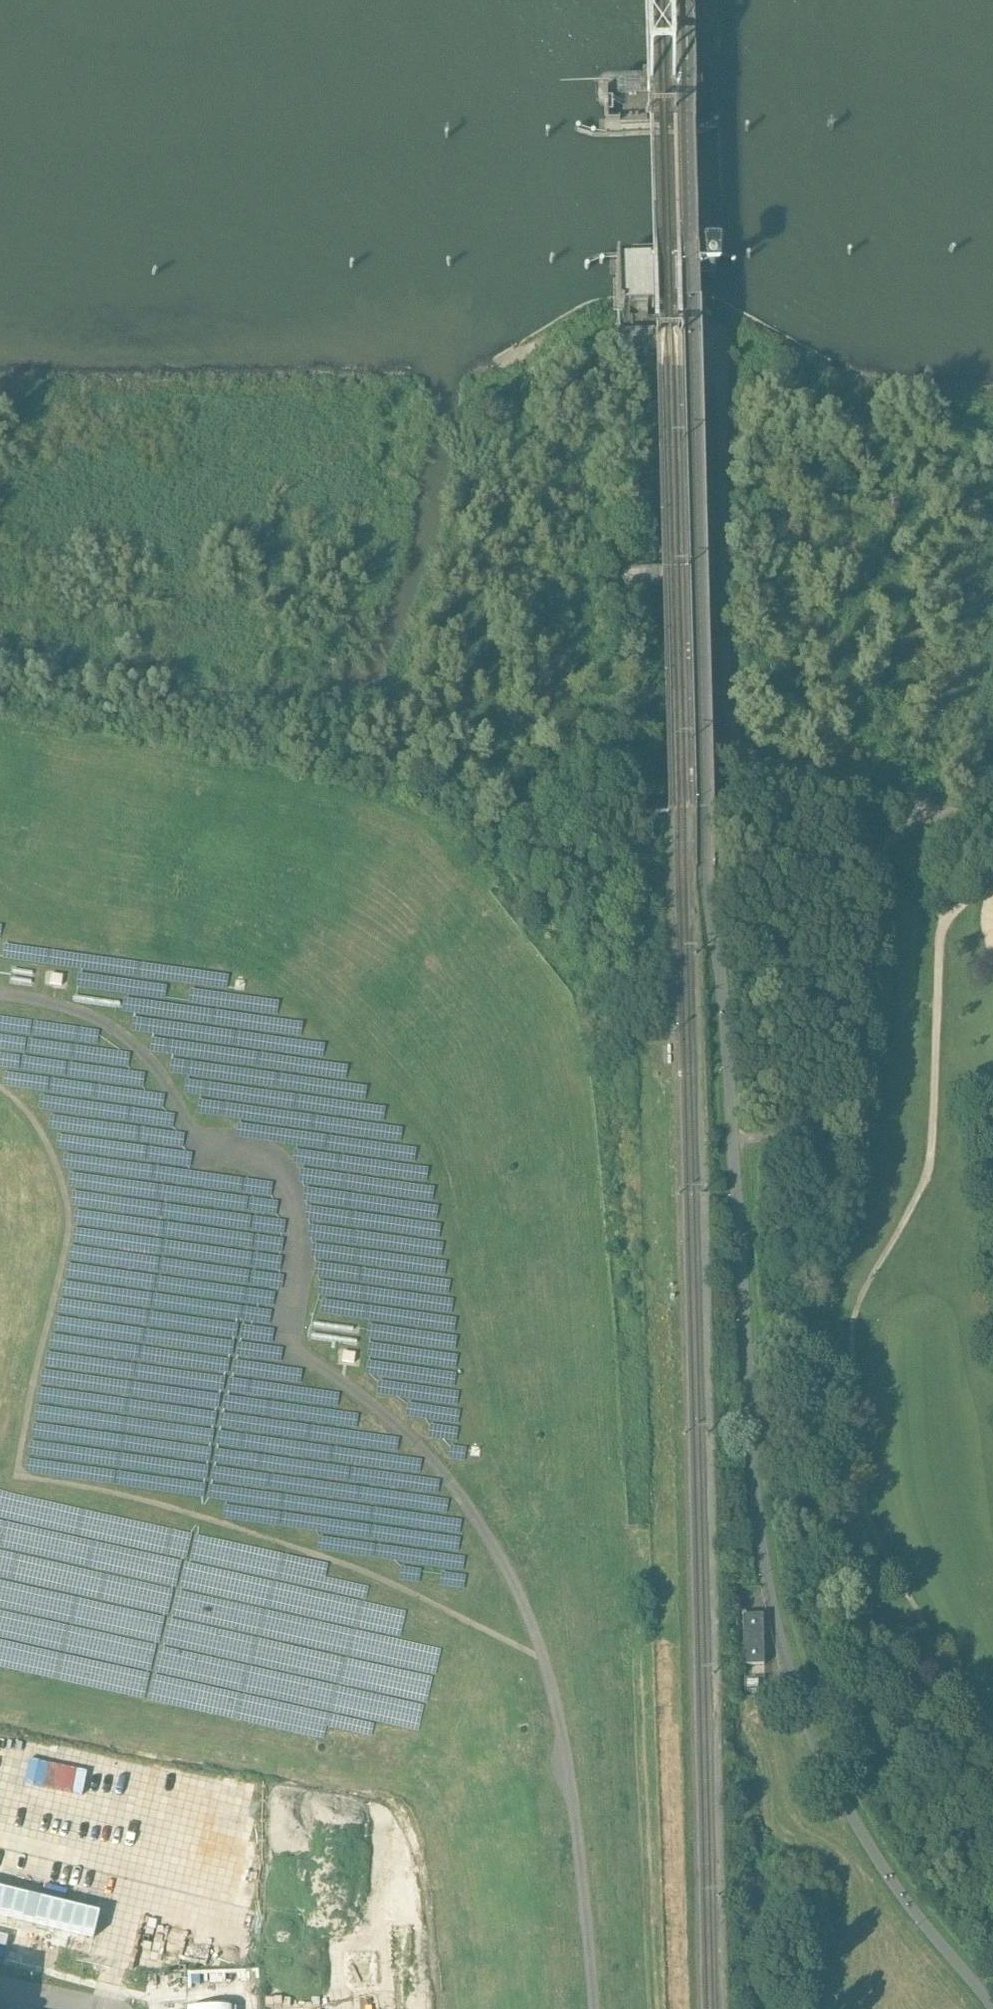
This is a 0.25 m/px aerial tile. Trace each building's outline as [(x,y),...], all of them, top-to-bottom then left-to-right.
[(605,106),(605,133),(691,133),(692,105),(695,102),(695,96),(695,89),(693,86),(690,83),(605,85),(601,87),(599,89),(597,92),(597,98),(599,101),(601,104),(605,106)] [(717,255),(712,254),(706,255),(701,257),(704,280),(720,279),(722,257),(717,255)] [(654,306),(678,306),(680,306),(679,263),(653,263),(654,306)] [(743,1616),(744,1666),(764,1665),(763,1615),(743,1616)]
